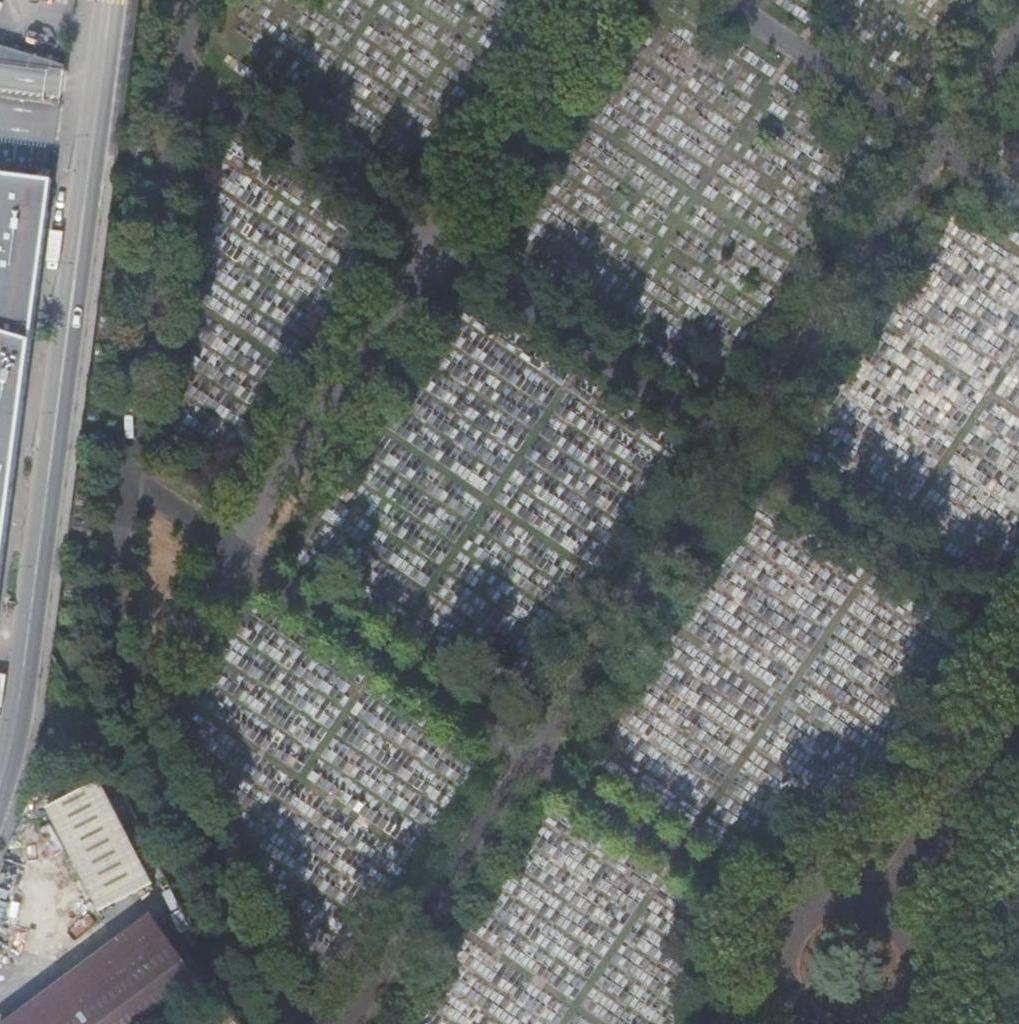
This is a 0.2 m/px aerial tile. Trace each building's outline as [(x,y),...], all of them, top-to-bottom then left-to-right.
[(54,176),(0,169),(0,589),(54,176)] [(99,779),(46,807),(99,911),(153,883),(99,779)] [(142,891),(104,908),(115,931),(152,914),(142,891)] [(208,991),(157,921),(72,985),(19,1023),(165,1023),(208,991)]
